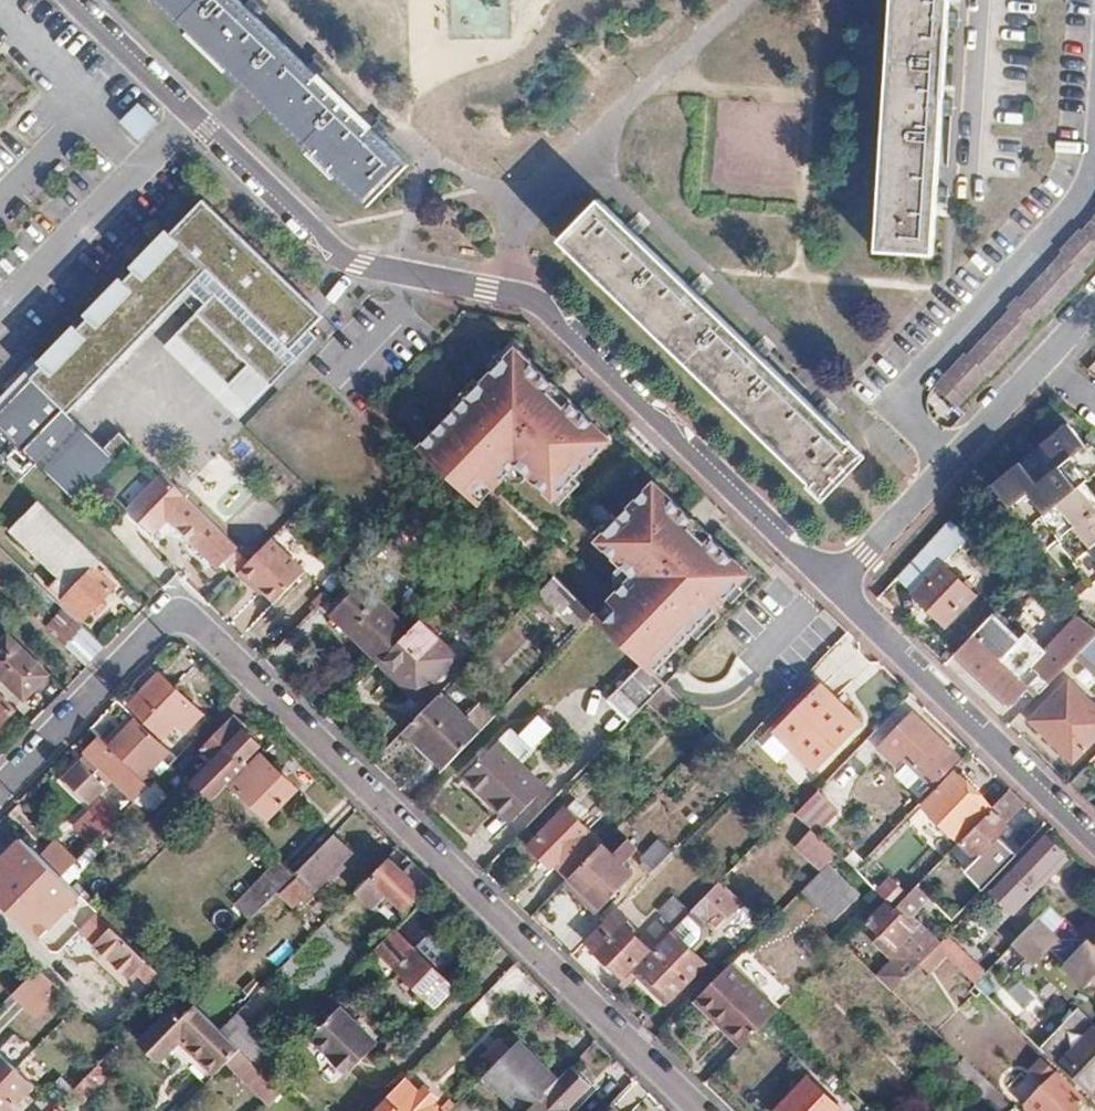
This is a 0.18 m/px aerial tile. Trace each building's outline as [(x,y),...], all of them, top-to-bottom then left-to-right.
[(369,207),(410,165),(374,130),(330,88),(274,35),(238,0),(152,0),(369,207)] [(878,251),(933,254),(938,187),(942,119),(947,35),(950,0),(894,0),(878,251)] [(121,121),(141,141),(161,120),(141,101),(121,121)] [(202,191),(32,373),(0,405),(0,433),(5,428),(78,502),(130,454),(83,406),(188,304),(199,308),(164,343),(239,423),(300,358),(321,335),(314,328),(328,311),(313,296),(202,191)] [(600,200),(560,241),(824,496),(863,455),(837,429),(793,387),(725,322),(653,252),(600,200)] [(934,386),(958,407),(988,374),(991,376),(1031,333),(1029,331),(1039,320),(1042,322),(1083,279),(1080,275),(1094,260),(1094,218),(1081,234),(1079,232),(1057,254),(1060,257),(1020,300),(1018,298),(1006,310),(1009,313),(967,355),(965,353),(934,386)] [(524,343),(413,450),(463,487),(495,455),(533,485),(601,416),(560,378),(524,343)] [(1089,443),(1086,446),(1068,423),(993,483),(1011,506),(1029,491),(1046,513),(1059,502),(1076,524),(1074,526),(1092,548),(1089,550),(1094,558),(1094,451),(1089,443)] [(673,484),(636,449),(575,514),(608,542),(585,578),(625,608),(644,590),(654,580),(711,519),(673,484)] [(214,566),(234,548),(160,474),(124,510),(148,533),(164,517),(214,566)] [(102,561),(39,499),(10,529),(59,576),(50,586),(83,618),(93,609),(99,615),(109,605),(102,599),(115,585),(96,566),(102,561)] [(897,578),(912,593),(943,563),(971,535),(951,521),(897,578)] [(304,571),(272,538),(248,561),(239,570),(252,584),(255,581),(275,600),(304,571)] [(943,563),(912,593),(944,625),(974,595),(943,563)] [(554,577),(540,591),(580,628),(593,615),(554,577)] [(1028,579),(1011,596),(1028,610),(1045,591),(1028,579)] [(330,614),(380,662),(412,629),(363,581),(330,614)] [(59,634),(75,618),(64,606),(48,623),(59,634)] [(994,615),(957,652),(1010,702),(1030,684),(1040,693),(1080,651),(1094,636),(1094,628),(1080,616),(1039,660),(994,615)] [(75,618),(59,634),(56,637),(88,668),(106,648),(75,618)] [(412,629),(380,662),(418,698),(457,658),(420,621),(412,629)] [(9,635),(0,644),(0,675),(25,699),(35,688),(38,691),(42,691),(50,683),(49,679),(47,676),(49,674),(9,635)] [(1080,651),(1094,666),(1094,636),(1080,651)] [(662,654),(649,666),(663,678),(674,666),(662,654)] [(665,685),(643,663),(620,687),(642,708),(665,685)] [(137,680),(145,688),(160,673),(152,665),(137,680)] [(193,705),(160,673),(145,688),(130,703),(164,736),(193,705)] [(1031,720),(1073,761),(1094,738),(1094,707),(1068,682),(1031,720)] [(821,684),(776,729),(818,770),(863,725),(821,684)] [(659,695),(678,713),(686,705),(666,687),(659,695)] [(443,692),(406,730),(445,768),(496,715),(482,701),(467,716),(443,692)] [(669,723),(678,713),(659,695),(650,704),(669,723)] [(0,696),(0,725),(15,710),(0,696)] [(914,714),(881,748),(897,764),(904,757),(933,785),(959,757),(914,714)] [(236,716),(230,723),(240,733),(244,729),(247,726),(236,716)] [(136,717),(109,745),(142,777),(154,767),(161,773),(169,765),(161,758),(170,750),(136,717)] [(188,746),(204,730),(196,722),(180,738),(188,746)] [(260,745),(244,729),(240,733),(230,723),(203,749),(231,775),(260,745)] [(511,727),(464,775),(513,823),(547,787),(521,762),(533,749),(511,727)] [(142,777),(109,745),(99,736),(84,751),(93,761),(78,777),(96,795),(111,778),(133,801),(150,785),(142,777)] [(297,788),(260,751),(231,782),(267,818),(297,788)] [(161,773),(160,775),(171,787),(192,766),(180,754),(169,765),(161,773)] [(957,772),(924,805),(960,840),(992,806),(957,772)] [(149,811),(172,792),(161,779),(138,798),(149,811)] [(1020,799),(1011,790),(993,808),(995,810),(963,843),(991,871),(1011,850),(1000,839),(1012,826),(1008,822),(1025,804),(1020,799)] [(819,791),(797,813),(808,824),(815,831),(819,834),(841,812),(819,791)] [(104,795),(74,827),(92,843),(121,811),(104,795)] [(549,858),(569,878),(571,876),(603,842),(567,808),(529,846),(546,862),(549,858)] [(794,838),(808,824),(797,813),(797,812),(792,808),(779,822),(794,838)] [(813,829),(796,847),(821,871),(838,853),(813,829)] [(1033,888),(1068,853),(1048,833),(993,890),(1017,914),(1038,892),(1033,888)] [(334,834),(296,873),(300,876),(282,894),(294,907),(313,887),(316,889),(352,851),(334,834)] [(614,853),(603,842),(571,876),(602,907),(634,873),(624,863),(638,848),(628,838),(614,853)] [(640,864),(650,874),(672,851),(660,839),(643,857),(645,859),(640,864)] [(58,845),(44,859),(61,876),(75,861),(58,845)] [(856,870),(866,860),(852,846),(842,856),(856,870)] [(1033,888),(1038,892),(1072,856),(1068,853),(1033,888)] [(420,888),(429,879),(414,865),(405,874),(391,860),(373,878),(370,876),(355,891),(372,908),(388,892),(405,909),(423,891),(420,888)] [(51,871),(40,861),(24,878),(35,889),(51,871)] [(250,920),(293,875),(278,861),(235,904),(250,920)] [(829,866),(804,891),(835,921),(859,896),(829,866)] [(721,881),(707,895),(721,908),(728,915),(741,901),(721,881)] [(918,899),(925,892),(918,885),(896,908),(887,900),(868,921),(882,934),(875,941),(893,959),(877,975),(894,991),(937,946),(941,942),(914,915),(924,905),(918,899)] [(691,912),(690,913),(703,925),(721,908),(707,895),(691,912)] [(661,910),(678,925),(690,913),(691,912),(674,896),(661,910)] [(441,921),(422,902),(378,947),(435,1003),(453,985),(440,973),(456,957),(430,931),(441,921)] [(149,983),(158,973),(88,905),(77,916),(86,925),(85,926),(99,940),(95,944),(128,977),(135,970),(149,983)] [(1027,960),(1066,919),(1052,905),(1013,947),(1027,960)] [(1090,943),(1094,948),(1094,920),(1092,917),(1079,931),(1090,943)] [(606,920),(586,940),(624,976),(651,949),(623,922),(616,929),(606,920)] [(282,968),(312,996),(354,951),(324,923),(282,968)] [(144,933),(132,945),(151,963),(162,952),(144,933)] [(676,933),(642,967),(655,979),(649,985),(666,1002),(705,962),(676,933)] [(941,942),(937,946),(977,984),(987,974),(948,935),(941,942)] [(1090,943),(1064,968),(1086,990),(1093,982),(1094,983),(1094,948),(1090,943)] [(781,1009),(733,963),(696,1001),(743,1047),(775,1015),(781,1009)] [(636,973),(649,985),(655,979),(642,967),(636,973)] [(42,1018),(62,986),(33,968),(14,1000),(42,1018)] [(1018,975),(1000,991),(1025,1017),(1042,1002),(1018,975)] [(150,1038),(168,1057),(182,1043),(216,1076),(228,1064),(241,1050),(238,1048),(221,1030),(197,1007),(183,1021),(175,1013),(150,1038)] [(379,1043),(341,1007),(311,1038),(349,1074),(379,1043)] [(238,1048),(241,1050),(260,1068),(274,1053),(263,1042),(235,1015),(221,1030),(238,1048)] [(1090,1096),(1094,1091),(1094,1026),(1084,1016),(1054,1046),(1069,1061),(1061,1068),(1090,1096)] [(274,1031),(263,1042),(274,1053),(285,1042),(274,1031)] [(168,1057),(150,1038),(140,1048),(159,1065),(168,1057)] [(492,1068),(511,1048),(501,1038),(482,1058),(492,1068)] [(484,1076),(520,1110),(527,1110),(557,1080),(518,1042),(511,1048),(492,1068),(484,1076)] [(1069,1061),(1054,1046),(1046,1054),(1061,1068),(1069,1061)] [(260,1068),(241,1050),(228,1064),(251,1086),(265,1072),(260,1068)] [(17,1069),(0,1054),(0,1087),(17,1069)] [(965,1060),(956,1069),(1000,1110),(1001,1110),(1010,1102),(965,1060)] [(98,1065),(75,1089),(84,1099),(107,1074),(98,1065)] [(378,1110),(409,1110),(423,1096),(438,1110),(450,1110),(456,1104),(443,1091),(449,1085),(439,1075),(433,1081),(420,1067),(378,1110)] [(17,1069),(0,1087),(0,1110),(8,1110),(33,1085),(17,1069)] [(527,1110),(568,1110),(566,1109),(589,1086),(573,1069),(560,1083),(557,1080),(527,1110)] [(270,1077),(265,1072),(251,1086),(271,1105),(284,1091),(270,1077)] [(776,1110),(845,1110),(810,1077),(776,1110)] [(1028,1108),(1032,1110),(1091,1110),(1093,1110),(1059,1077),(1028,1108)] [(34,1110),(54,1110),(60,1104),(70,1094),(57,1082),(32,1108),(34,1110)]
